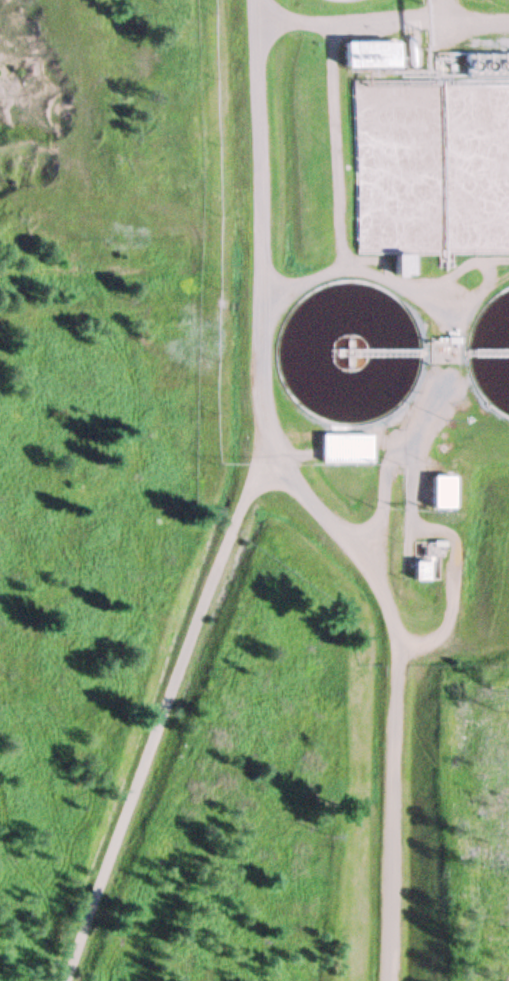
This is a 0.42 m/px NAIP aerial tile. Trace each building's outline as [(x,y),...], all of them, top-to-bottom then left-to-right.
[(335,71),(368,71),(368,46),(335,46),(335,71)] [(313,462),(360,462),(360,436),(313,436),(313,462)] [(422,509),(447,509),(447,476),(422,476),(422,509)] [(407,580),(418,580),(419,564),(408,563),(407,580)]
